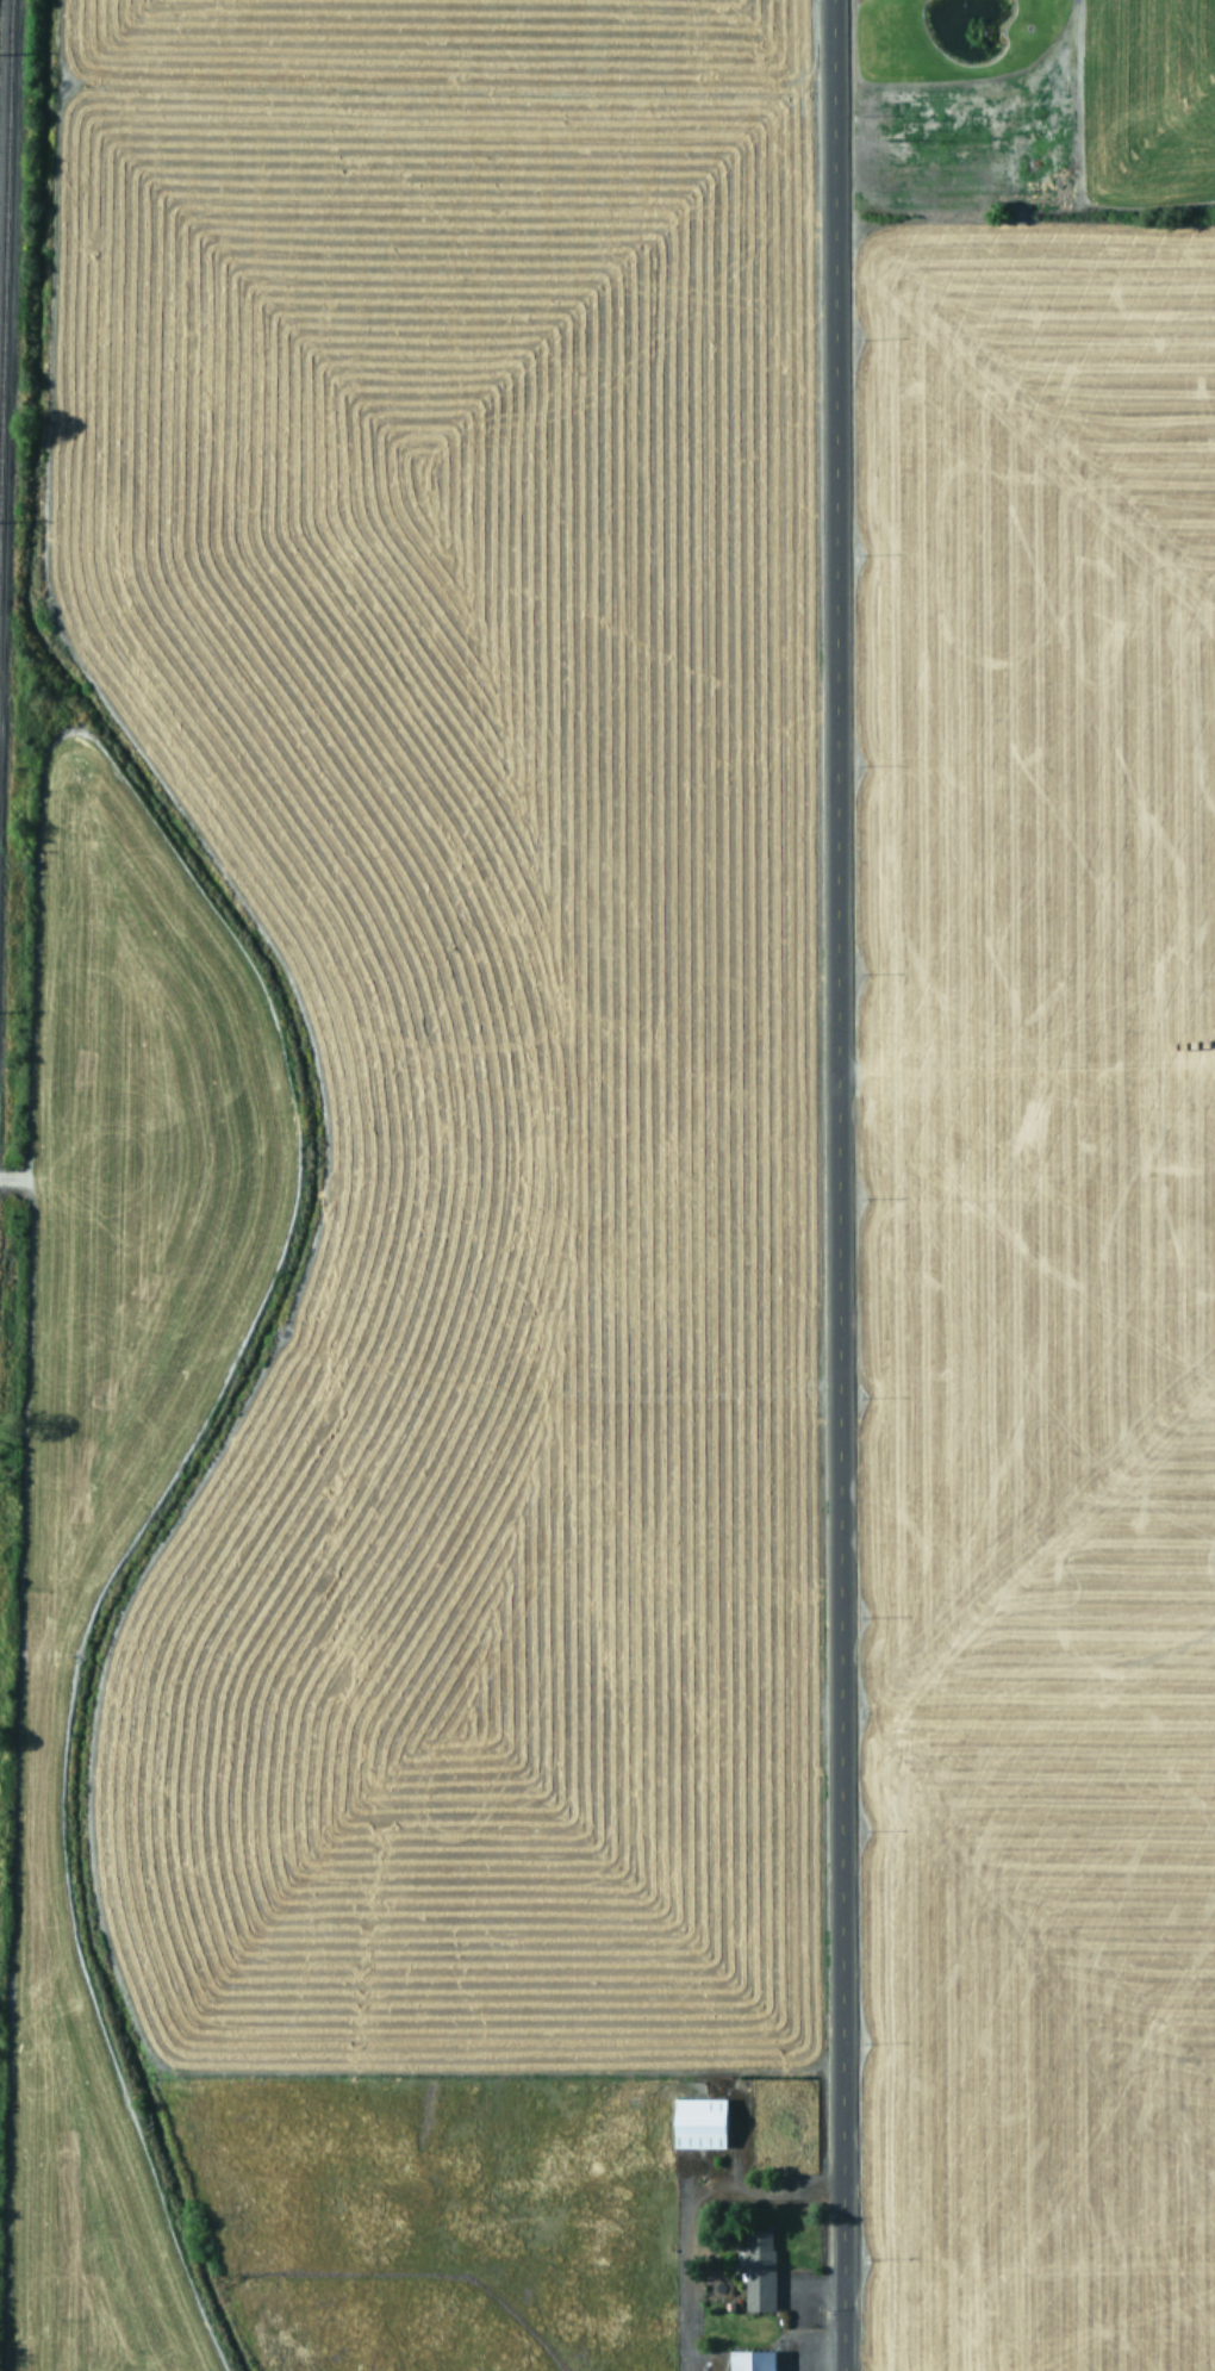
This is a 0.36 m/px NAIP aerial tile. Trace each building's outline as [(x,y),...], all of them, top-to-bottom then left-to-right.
[(778,2350),(733,2351),(734,2370),(778,2370),(778,2350)]
